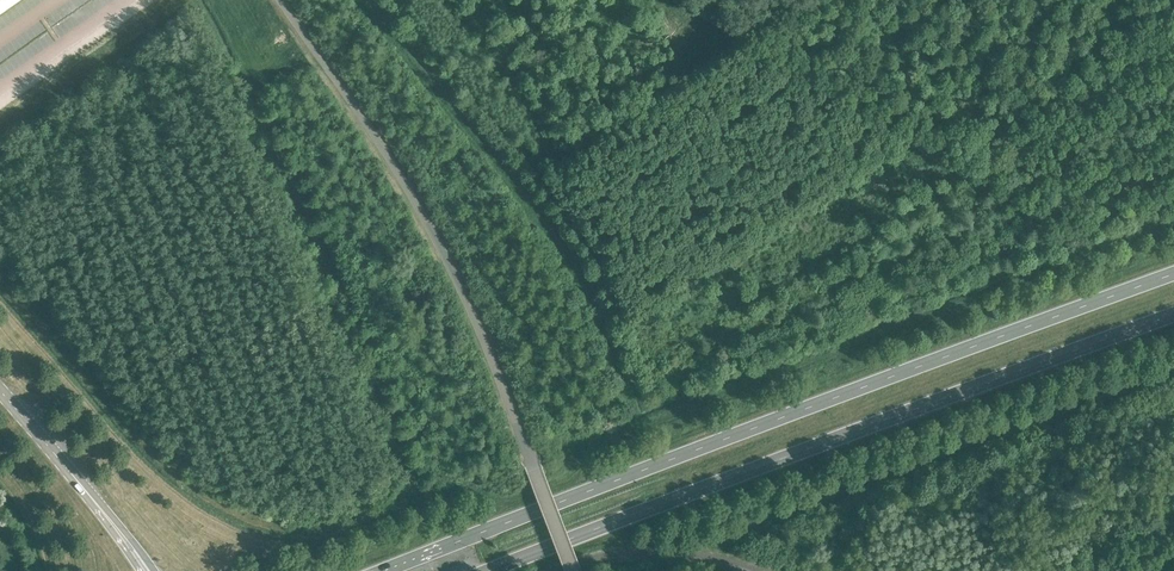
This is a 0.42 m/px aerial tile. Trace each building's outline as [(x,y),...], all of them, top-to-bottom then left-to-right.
[(19,0),(0,0),(0,13),(19,0)]
